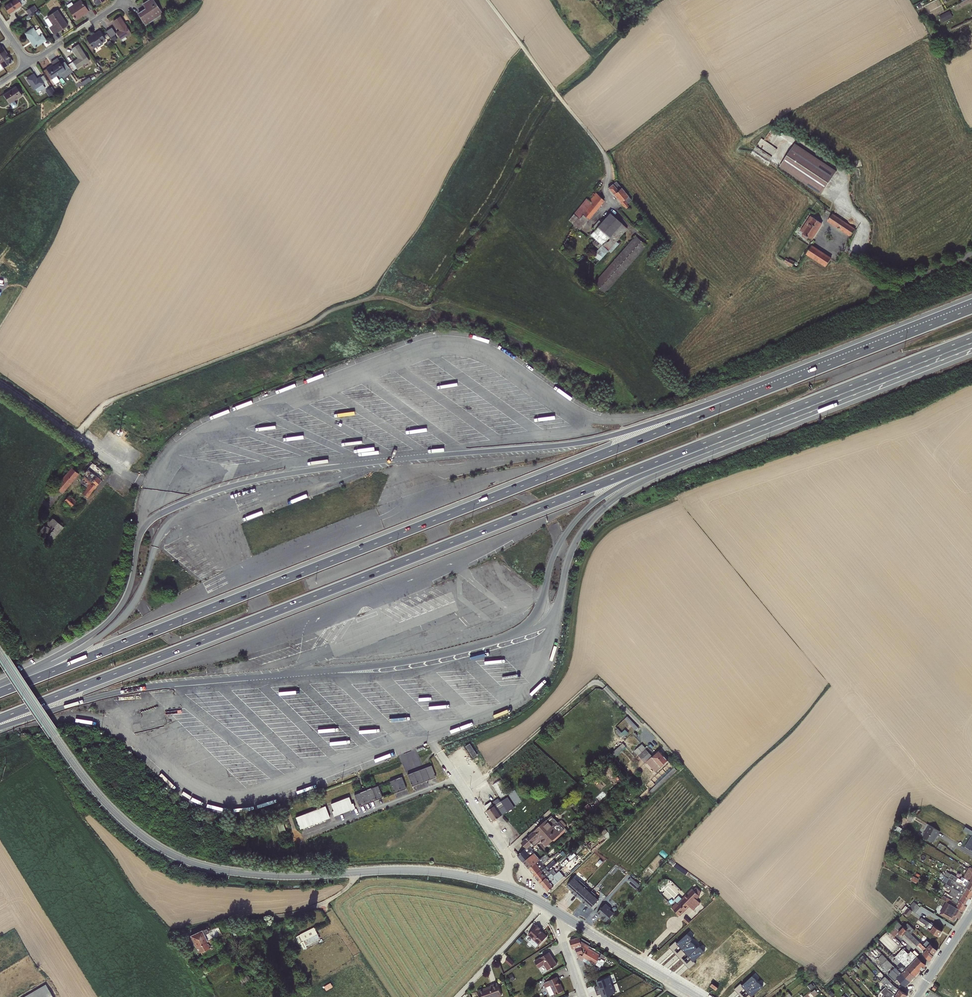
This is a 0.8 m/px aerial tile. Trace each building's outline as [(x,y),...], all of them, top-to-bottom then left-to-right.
[(4,7),(9,13),(22,5),(21,4),(24,2),(23,0),(14,0),(4,7)] [(88,11),(81,0),(79,0),(73,4),(68,8),(76,20),(88,11)] [(162,14),(153,0),(149,0),(143,4),(146,8),(138,13),(145,25),(162,14)] [(34,5),(26,11),(28,15),(33,12),(37,9),(34,5)] [(67,25),(57,10),(47,17),(53,25),(49,28),(54,34),(67,25)] [(949,11),(939,16),(943,22),(952,17),(949,11)] [(35,14),(33,12),(28,15),(25,17),(27,20),(30,18),(30,17),(35,14)] [(131,33),(120,16),(113,21),(119,30),(116,32),(120,39),(131,33)] [(33,27),(25,33),(34,47),(35,47),(36,47),(37,46),(46,40),(42,34),(42,33),(39,28),(35,31),(33,27)] [(112,27),(106,31),(110,37),(110,38),(114,44),(117,42),(115,40),(117,39),(114,35),(116,34),(112,27)] [(94,34),(86,39),(93,49),(97,46),(98,47),(103,44),(102,43),(106,41),(99,31),(94,35),(94,34)] [(77,68),(77,69),(89,61),(78,44),(71,49),(78,58),(68,65),(73,71),(77,68)] [(12,63),(11,63),(12,62),(2,46),(1,47),(0,46),(0,70),(3,68),(9,64),(12,63)] [(56,76),(65,70),(61,64),(57,58),(51,62),(52,64),(46,69),(53,78),(56,76)] [(33,74),(26,79),(34,90),(35,90),(37,93),(45,87),(43,85),(44,84),(40,77),(37,79),(33,74)] [(60,81),(56,76),(53,78),(52,79),(55,84),(60,81)] [(89,77),(80,83),(82,86),(91,80),(89,77)] [(22,96),(16,86),(3,94),(10,104),(12,107),(14,108),(16,106),(17,104),(14,101),(22,96)] [(51,87),(45,91),(49,97),(55,92),(51,87)] [(795,143),(779,167),(821,194),(837,171),(795,143)] [(616,181),(608,188),(613,196),(613,197),(615,199),(616,199),(623,207),(624,206),(626,209),(629,206),(627,204),(631,200),(616,181)] [(589,200),(586,198),(568,220),(573,224),(571,227),(572,227),(598,195),(595,192),(589,200)] [(572,227),(570,229),(574,232),(577,228),(579,230),(604,201),(598,195),(572,227)] [(592,228),(594,230),(590,235),(595,240),(592,243),(598,249),(592,255),(599,261),(608,251),(611,253),(619,244),(616,242),(627,229),(609,213),(601,222),(599,220),(592,228)] [(832,213),(827,221),(837,228),(838,228),(840,229),(839,230),(850,237),(855,229),(832,213)] [(810,216),(800,231),(803,232),(802,233),(803,234),(801,236),(807,240),(808,237),(812,240),(822,224),(810,216)] [(635,235),(594,283),(605,293),(646,245),(635,235)] [(812,245),(806,254),(825,267),(831,258),(812,245)] [(786,258),(784,262),(787,263),(787,264),(792,267),(795,262),(789,259),(789,260),(786,258)] [(104,472),(92,463),(82,475),(83,477),(80,481),(86,487),(81,492),(87,498),(102,481),(99,479),(104,472)] [(62,493),(79,473),(71,467),(44,500),(41,503),(49,509),(62,493)] [(69,495),(63,501),(70,507),(76,501),(69,495)] [(52,517),(39,531),(50,541),(63,527),(52,517)] [(537,687),(540,689),(551,672),(548,670),(537,687)] [(627,716),(624,719),(635,730),(638,728),(627,716)] [(621,732),(618,734),(622,739),(625,736),(629,733),(625,729),(622,732),(621,732)] [(469,743),(465,745),(472,757),(477,754),(469,743)] [(623,743),(611,754),(613,757),(625,746),(623,743)] [(645,763),(646,762),(652,756),(645,749),(646,748),(642,744),(634,751),(645,763)] [(652,756),(646,762),(655,772),(668,760),(667,759),(664,756),(659,750),(652,756)] [(431,765),(419,769),(424,781),(435,777),(431,765)] [(648,792),(650,795),(677,770),(674,767),(648,792)] [(419,769),(413,772),(417,784),(424,781),(419,769)] [(413,772),(407,774),(412,786),(417,784),(413,772)] [(395,778),(400,790),(406,788),(401,776),(395,778)] [(389,781),(394,793),(400,790),(395,778),(389,781)] [(378,785),(371,787),(376,800),(382,797),(378,785)] [(371,787),(366,790),(370,802),(376,800),(371,787)] [(366,790),(354,794),(358,806),(370,802),(366,790)] [(348,796),(344,798),(349,810),(355,808),(352,802),(351,803),(348,796)] [(495,805),(486,811),(493,821),(508,811),(514,807),(508,797),(500,802),(498,798),(493,802),(495,805)] [(344,798),(335,801),(340,813),(349,810),(344,798)] [(335,801),(330,803),(333,810),(332,810),(334,816),(340,813),(335,801)] [(588,804),(584,807),(589,813),(593,810),(588,804)] [(325,805),(319,807),(324,819),(329,817),(325,805)] [(319,807),(313,810),(318,822),(324,819),(319,807)] [(307,812),(312,824),(318,822),(313,810),(307,812)] [(307,812),(301,814),(306,826),(312,824),(307,812)] [(301,814),(295,816),(300,829),(306,826),(301,814)] [(521,842),(526,848),(527,849),(530,846),(531,847),(533,845),(534,845),(534,846),(535,846),(535,845),(536,845),(540,841),(546,847),(552,840),(554,842),(567,830),(564,827),(567,825),(562,820),(560,822),(559,821),(558,822),(552,815),(521,842)] [(282,822),(276,824),(281,838),(287,836),(282,822)] [(929,825),(922,836),(933,843),(940,831),(929,825)] [(517,855),(523,862),(534,853),(532,850),(533,849),(531,847),(530,846),(527,849),(526,848),(525,850),(524,849),(517,855)] [(523,862),(529,869),(539,860),(540,860),(543,864),(550,858),(546,854),(540,859),(534,853),(523,862)] [(560,864),(563,867),(569,861),(566,859),(560,864)] [(529,869),(534,876),(541,870),(545,867),(543,865),(543,864),(540,860),(539,860),(529,869)] [(554,860),(545,867),(547,870),(549,869),(552,866),(557,863),(554,860)] [(534,876),(540,883),(551,873),(554,875),(556,873),(552,869),(549,872),(547,870),(549,869),(547,870),(545,867),(541,870),(534,876)] [(963,877),(964,878),(965,877),(967,878),(970,872),(971,873),(971,868),(970,867),(968,867),(963,877)] [(551,873),(540,883),(547,892),(564,876),(559,871),(556,873),(554,875),(551,873)] [(963,877),(962,876),(960,879),(951,873),(951,874),(946,871),(944,875),(949,878),(971,890),(971,882),(964,878),(963,877)] [(913,876),(910,881),(916,884),(918,879),(913,876)] [(627,881),(635,888),(639,884),(631,877),(627,881)] [(574,878),(566,886),(571,891),(574,894),(584,884),(579,880),(578,881),(574,878)] [(946,884),(971,898),(971,897),(971,890),(949,878),(946,884)] [(584,884),(574,894),(577,897),(578,897),(582,901),(590,892),(586,889),(588,887),(584,884)] [(971,898),(946,884),(944,887),(951,891),(949,894),(953,897),(967,905),(971,898)] [(678,903),(672,909),(680,916),(689,906),(693,910),(700,903),(696,899),(699,896),(698,895),(701,892),(696,887),(694,890),(692,888),(682,899),(679,895),(674,900),(678,903)] [(582,901),(585,904),(586,904),(591,908),(598,900),(594,896),(596,894),(592,891),(590,892),(582,901)] [(967,905),(953,897),(951,900),(943,896),(941,898),(947,902),(963,911),(967,905)] [(913,901),(908,907),(912,911),(915,913),(920,907),(913,901)] [(963,911),(947,902),(940,914),(953,921),(954,921),(955,920),(956,918),(956,917),(958,917),(959,915),(961,916),(963,911)] [(605,903),(597,913),(602,917),(601,917),(606,921),(614,913),(610,909),(611,908),(605,903)] [(908,907),(904,912),(908,916),(912,911),(908,907)] [(921,917),(919,920),(926,925),(926,927),(925,928),(939,937),(942,931),(921,917)] [(911,934),(906,929),(897,920),(887,930),(894,937),(898,932),(901,935),(900,936),(914,949),(917,946),(920,942),(911,934)] [(547,922),(540,930),(542,932),(548,924),(547,922)] [(908,928),(906,929),(911,934),(915,930),(907,923),(905,925),(908,928)] [(542,932),(540,930),(539,929),(541,928),(537,925),(528,934),(539,945),(547,936),(542,932)] [(195,946),(214,938),(221,934),(218,926),(208,931),(206,928),(202,930),(190,935),(195,946)] [(314,927),(295,937),(298,943),(300,942),(303,949),(307,948),(305,946),(319,939),(315,929),(314,927)] [(679,946),(682,949),(693,939),(687,933),(677,943),(679,946)] [(886,933),(879,940),(891,951),(898,944),(886,933)] [(601,959),(604,960),(605,961),(607,957),(599,952),(598,951),(597,950),(595,949),(594,948),(593,948),(592,948),(588,946),(590,943),(579,937),(570,940),(573,949),(575,948),(576,950),(575,950),(576,954),(577,953),(578,958),(589,964),(591,962),(595,965),(596,964),(598,959),(599,960),(601,960),(601,959)] [(214,938),(195,946),(199,952),(200,952),(202,955),(215,949),(214,946),(215,946),(218,951),(220,950),(214,938)] [(686,954),(688,956),(699,946),(697,948),(691,941),(693,939),(682,949),(686,954)] [(676,954),(677,953),(675,950),(679,946),(677,943),(675,941),(669,947),(676,954)] [(920,942),(917,946),(921,950),(922,953),(930,961),(934,955),(926,948),(922,945),(920,942)] [(930,944),(926,948),(934,955),(937,950),(930,944)] [(704,952),(699,946),(688,956),(691,959),(694,962),(694,961),(704,952)] [(677,953),(676,954),(682,962),(684,960),(682,957),(686,954),(682,949),(677,953)] [(895,958),(915,976),(925,965),(911,951),(908,953),(904,950),(903,951),(902,950),(895,957),(895,958)] [(540,957),(534,961),(539,968),(544,965),(547,970),(557,964),(549,952),(540,957)] [(888,970),(893,965),(882,954),(878,959),(882,964),(888,970)] [(199,957),(192,961),(194,965),(201,961),(199,957)] [(508,958),(505,961),(511,966),(514,963),(508,958)] [(915,976),(895,958),(893,961),(897,965),(897,966),(900,968),(898,970),(910,981),(915,976)] [(598,959),(596,964),(600,967),(604,960),(601,959),(601,960),(599,960),(598,959)] [(684,960),(682,962),(689,969),(696,963),(694,961),(694,962),(691,959),(687,963),(684,960)] [(895,967),(888,974),(895,981),(897,978),(905,986),(910,981),(898,970),(895,967)] [(246,973),(242,976),(246,982),(250,979),(246,973)] [(744,988),(747,991),(758,981),(753,975),(742,985),(744,988)] [(557,976),(543,983),(545,988),(546,987),(550,996),(564,990),(560,983),(559,981),(557,976)] [(899,996),(906,996),(907,995),(894,986),(885,976),(880,981),(885,987),(888,989),(899,996)] [(612,985),(609,977),(597,981),(598,985),(594,987),(596,991),(612,985)] [(763,986),(758,981),(747,991),(749,994),(752,996),(763,986)] [(330,982),(323,986),(326,991),(332,987),(330,982)] [(478,990),(480,996),(498,996),(502,996),(497,982),(490,985),(491,985),(478,990)] [(741,996),(743,995),(740,992),(744,988),(742,985),(740,983),(734,989),(741,996)] [(24,996),(51,996),(44,985),(24,996)] [(612,985),(596,991),(597,995),(601,994),(602,996),(605,996),(615,993),(612,985)] [(885,987),(880,991),(883,995),(885,996),(899,996),(888,989),(885,987)]
